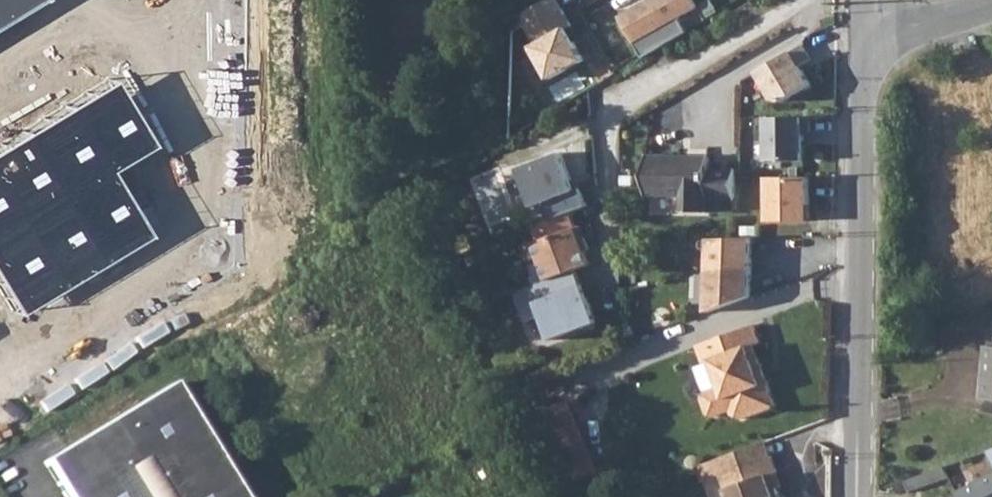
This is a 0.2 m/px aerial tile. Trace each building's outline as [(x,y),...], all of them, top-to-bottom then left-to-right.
[(53,0),(0,0),(0,35),(54,2),(53,0)] [(551,80),(585,61),(568,30),(573,27),(557,0),(551,0),(526,14),(526,26),(537,46),(533,48),(551,80)] [(624,15),(639,44),(702,7),(699,0),(651,0),(624,15)] [(596,29),(584,6),(570,13),(582,37),(596,29)] [(805,40),(758,71),(775,98),(785,99),(813,80),(803,64),(815,56),(805,40)] [(119,84),(0,153),(0,278),(23,315),(154,241),(111,174),(164,150),(119,84)] [(811,116),(769,116),(770,157),(805,156),(805,132),(812,132),(811,116)] [(478,137),(486,150),(506,137),(498,125),(478,137)] [(548,201),(554,218),(574,211),(592,205),(585,186),(577,189),(573,179),(577,178),(567,151),(525,166),(538,204),(548,201)] [(647,158),(646,194),(681,195),(681,212),(708,213),(709,196),(734,197),(734,169),(709,168),(709,155),(689,154),(690,158),(647,158)] [(810,175),(769,176),(771,219),(811,217),(810,175)] [(574,211),(554,218),(538,224),(543,239),(538,241),(551,278),(579,268),(593,263),(589,250),(593,248),(589,236),(578,239),(574,228),(580,226),(574,211)] [(580,226),(574,228),(578,239),(589,236),(585,225),(580,226)] [(752,237),(711,236),(710,269),(752,270),(752,237)] [(579,268),(551,278),(519,289),(529,319),(545,313),(554,338),(601,321),(592,297),(590,297),(579,268)] [(752,270),(710,269),(711,311),(751,297),(752,270)] [(752,326),(711,341),(717,359),(710,362),(719,388),(703,393),(700,400),(706,415),(712,418),(730,412),(731,416),(740,420),(774,408),(765,385),(761,387),(755,369),(759,368),(752,346),(759,344),(752,326)] [(983,398),(991,399),(991,337),(991,346),(987,346),(983,398)] [(711,341),(696,347),(703,365),(710,362),(717,359),(711,341)] [(759,368),(755,369),(761,387),(765,385),(768,384),(762,367),(759,368)] [(173,384),(141,403),(46,461),(67,496),(242,496),(173,384)] [(580,427),(568,400),(537,413),(550,441),(580,427)] [(550,441),(568,482),(598,469),(580,427),(550,441)] [(759,461),(771,457),(766,443),(754,447),(759,461)] [(759,461),(754,447),(696,468),(702,483),(720,476),(720,475),(759,461)] [(720,475),(720,476),(728,496),(779,496),(776,489),(771,475),(775,473),(777,473),(771,457),(759,461),(720,475)] [(775,473),(771,475),(776,489),(780,487),(775,473)] [(958,492),(961,496),(991,496),(991,475),(958,492)]
